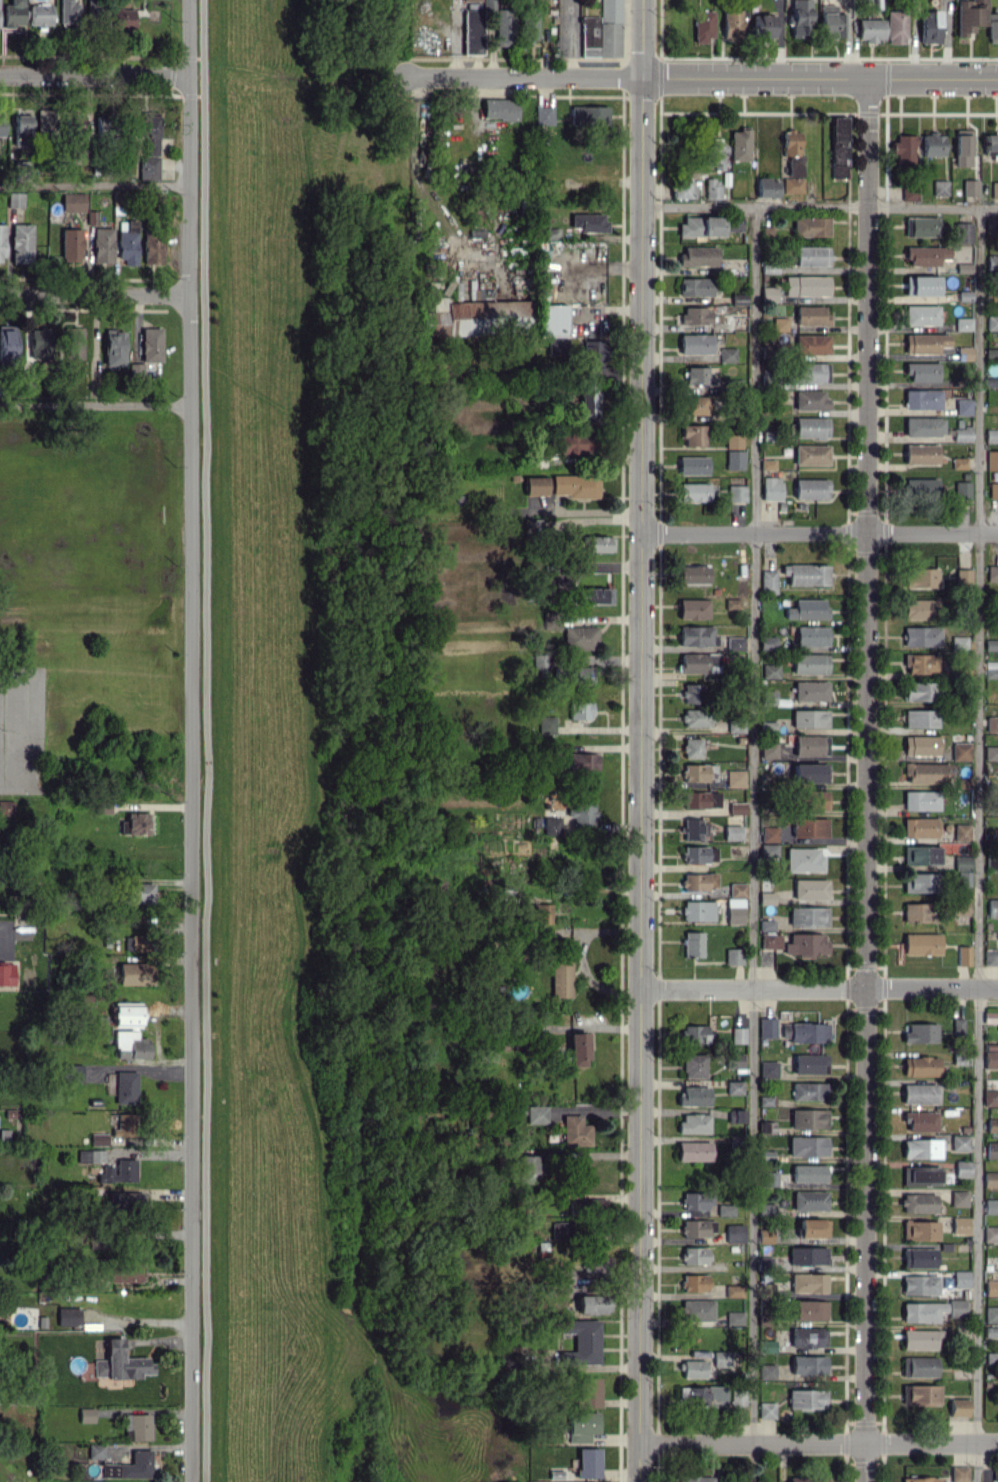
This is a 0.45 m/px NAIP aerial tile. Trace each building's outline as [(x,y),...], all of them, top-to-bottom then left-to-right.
[(23,25),(24,0),(11,0),(11,4),(4,4),(4,25),(23,25)] [(71,3),(71,0),(60,0),(60,23),(78,23),(78,3),(71,3)] [(86,17),(104,17),(104,0),(86,0),(86,17)] [(600,16),(582,16),(582,56),(621,56),(622,0),(601,0),(600,16)] [(810,36),(810,0),(791,0),(792,36),(810,36)] [(30,3),(30,24),(37,24),(37,27),(51,27),(51,4),(30,3)] [(845,13),(836,13),(837,5),(821,4),(820,38),(845,38),(845,13)] [(134,9),(111,8),(111,29),(133,30),(134,9)] [(464,54),(482,54),(483,9),(464,9),(464,54)] [(722,38),(741,39),(742,17),(746,17),(746,10),(723,9),(722,38)] [(713,41),(714,11),(694,10),(693,41),(713,41)] [(887,43),(906,43),(905,11),(886,11),(887,43)] [(920,43),(939,43),(940,11),(921,11),(920,43)] [(988,13),(988,42),(997,42),(997,13),(988,13)] [(775,36),(775,15),(753,14),(753,35),(775,36)] [(857,40),(883,40),(884,19),(858,19),(857,40)] [(517,119),(518,98),(483,98),(482,118),(517,119)] [(608,106),(571,105),(570,125),(608,126),(608,106)] [(535,125),(553,126),(554,106),(535,106),(535,125)] [(38,135),(55,135),(54,109),(37,109),(38,135)] [(13,145),(29,145),(31,115),(14,114),(13,145)] [(85,115),(66,115),(66,136),(85,135),(85,115)] [(139,179),(159,179),(159,115),(139,115),(139,136),(139,179)] [(95,131),(107,132),(107,116),(96,116),(95,131)] [(847,116),(832,116),(831,178),(846,178),(847,116)] [(730,160),(749,161),(750,129),(731,129),(730,160)] [(955,166),(971,166),(971,130),(955,129),(955,166)] [(782,155),(800,155),(800,131),(783,130),(782,155)] [(944,134),(922,133),(922,156),(944,156),(944,134)] [(914,134),(896,135),(897,168),(915,167),(914,134)] [(997,155),(997,134),(984,134),(985,155),(997,155)] [(725,169),(724,144),(720,144),(720,137),(711,138),(712,169),(725,169)] [(673,198),(698,198),(697,183),(691,183),(691,177),(672,178),(673,198)] [(706,198),(720,198),(720,178),(705,178),(706,198)] [(778,178),(758,178),(757,196),(778,197),(778,178)] [(803,178),(784,178),(784,193),(803,193),(803,178)] [(978,195),(978,179),(962,179),(963,196),(978,195)] [(947,195),(948,180),(933,180),(933,194),(947,195)] [(7,207),(23,207),(23,192),(7,192),(7,207)] [(85,211),(85,192),(62,192),(62,212),(85,211)] [(606,213),(571,214),(571,228),(579,228),(579,232),(606,232),(606,213)] [(722,236),(722,217),(680,216),(680,236),(722,236)] [(829,217),(793,217),(793,236),(829,237),(829,217)] [(905,237),(939,236),(938,217),(905,217),(905,237)] [(136,265),(137,221),(118,220),(117,264),(136,265)] [(972,244),(972,222),(953,221),(953,243),(972,244)] [(32,224),(11,224),(11,262),(32,262),(32,224)] [(93,228),(93,263),(113,262),(112,227),(93,228)] [(81,228),(62,229),(62,261),(82,261),(81,228)] [(163,263),(162,231),(143,231),(144,263),(163,263)] [(680,246),(680,265),(716,266),(716,247),(680,246)] [(795,265),(829,266),(829,246),(795,246),(795,265)] [(910,266),(939,266),(939,259),(950,259),(949,246),(905,247),(905,259),(909,258),(910,266)] [(987,254),(987,269),(997,269),(997,255),(987,254)] [(828,296),(829,276),(784,275),(784,302),(797,302),(797,295),(828,296)] [(939,276),(905,276),(905,295),(938,295),(939,276)] [(679,277),(679,295),(712,296),(712,278),(679,277)] [(777,302),(777,286),(762,287),(762,302),(777,302)] [(483,300),(483,289),(470,289),(470,301),(483,300)] [(447,301),(447,311),(433,311),(421,311),(421,335),(487,335),(487,327),(494,327),(494,318),(504,318),(504,327),(529,327),(530,301),(447,301)] [(567,304),(540,305),(540,336),(567,336),(567,304)] [(939,325),(939,305),(905,305),(905,325),(939,325)] [(826,306),(796,306),(796,326),(827,325),(826,306)] [(711,308),(684,308),(684,314),(674,314),(674,325),(712,324),(711,308)] [(747,316),(732,316),(732,331),(747,331),(747,316)] [(772,316),(773,329),(794,329),(794,316),(772,316)] [(987,316),(987,330),(997,330),(997,316),(987,316)] [(972,318),(956,318),(956,330),(972,330),(972,318)] [(0,325),(0,359),(15,360),(16,325),(0,325)] [(83,359),(84,328),(66,327),(65,359),(83,359)] [(162,328),(141,327),(141,362),(161,362),(162,328)] [(30,328),(29,358),(50,358),(51,329),(30,328)] [(125,330),(104,330),(104,367),(124,367),(125,330)] [(712,353),(712,334),(680,334),(680,354),(712,353)] [(905,334),(905,353),(939,354),(939,346),(949,347),(949,335),(905,334)] [(829,335),(797,335),(797,354),(829,355),(829,335)] [(548,336),(547,354),(583,355),(584,338),(548,336)] [(972,360),(972,346),(957,346),(957,360),(972,360)] [(735,361),(735,347),(720,347),(720,361),(735,361)] [(938,363),(905,362),(905,374),(910,374),(910,382),(938,382),(938,363)] [(129,363),(129,379),(143,378),(143,363),(129,363)] [(829,383),(829,363),(799,363),(799,382),(829,383)] [(717,366),(683,367),(684,384),(717,383),(717,366)] [(599,386),(578,385),(577,416),(598,417),(599,386)] [(827,390),(795,390),(795,410),(827,410),(827,390)] [(941,390),(905,390),(904,409),(940,409),(941,390)] [(709,396),(684,395),(684,415),(708,415),(709,396)] [(972,415),(971,399),(956,399),(956,415),(972,415)] [(828,417),(795,418),(795,438),(829,438),(828,417)] [(904,436),(943,437),(944,418),(905,417),(904,436)] [(704,424),(681,424),(681,437),(684,437),(684,446),(705,446),(704,424)] [(971,440),(970,426),(953,427),(954,441),(971,440)] [(986,429),(986,441),(997,442),(997,429),(986,429)] [(588,454),(589,433),(557,432),(556,453),(588,454)] [(742,448),(742,433),(725,433),(726,448),(742,448)] [(938,445),(905,444),(905,463),(938,464),(938,445)] [(829,464),(828,445),(795,445),(795,464),(829,464)] [(744,469),(744,450),(726,450),(726,469),(744,469)] [(986,450),(986,470),(997,470),(997,450),(986,450)] [(707,456),(678,456),(679,474),(707,474),(707,456)] [(965,457),(952,458),(953,468),(966,467),(965,457)] [(775,469),(774,459),(761,459),(761,470),(775,469)] [(551,497),(598,497),(598,476),(551,475),(551,497)] [(547,495),(546,476),(524,477),(524,495),(547,495)] [(782,477),(762,477),(762,500),(781,500),(782,477)] [(828,478),(795,479),(795,499),(829,498),(828,478)] [(938,479),(904,478),(904,494),(937,495),(938,479)] [(970,481),(954,481),(955,500),(970,499),(970,481)] [(989,482),(989,498),(997,498),(997,482),(989,482)] [(709,483),(680,483),(680,502),(709,501),(709,483)] [(746,502),(746,485),(728,485),(728,502),(746,502)] [(542,518),(524,518),(524,536),(543,536),(542,518)] [(587,551),(613,551),(613,536),(588,536),(587,551)] [(787,585),(829,585),(828,564),(781,565),(781,574),(787,574),(787,585)] [(679,584),(709,583),(708,565),(679,565),(679,584)] [(997,581),(997,565),(987,565),(987,581),(997,581)] [(938,587),(938,568),(906,567),(905,587),(938,587)] [(972,568),(956,569),(956,586),(972,585),(972,568)] [(761,592),(775,592),(776,570),(761,570),(761,592)] [(611,589),(581,588),(581,603),(611,604),(611,589)] [(739,598),(725,598),(724,608),(739,608),(739,598)] [(708,599),(679,599),(679,618),(708,619),(708,599)] [(827,599),(795,599),(795,607),(785,607),(785,618),(827,619),(827,599)] [(937,599),(903,599),(904,619),(937,618),(937,599)] [(596,649),(597,626),(564,625),(563,648),(596,649)] [(827,626),(795,625),(795,646),(827,646),(827,626)] [(712,626),(679,626),(679,646),(716,646),(717,634),(712,634),(712,626)] [(939,647),(940,627),(904,626),(904,646),(939,647)] [(744,636),(727,637),(727,649),(745,649),(744,636)] [(967,636),(951,636),(952,650),(968,650),(967,636)] [(719,653),(680,653),(680,672),(719,672),(719,653)] [(791,673),(827,674),(828,654),(792,653),(791,673)] [(905,654),(905,673),(937,673),(937,654),(905,654)] [(985,661),(985,677),(997,678),(997,661),(985,661)] [(761,678),(779,677),(778,664),(761,664),(761,678)] [(593,683),(592,666),(567,667),(568,684),(593,683)] [(828,681),(794,681),(794,701),(828,701),(828,681)] [(904,700),(931,701),(932,682),(904,682),(904,700)] [(682,702),(707,703),(707,684),(683,683),(682,702)] [(761,704),(775,705),(775,690),(761,689),(761,704)] [(591,700),(568,701),(569,723),(604,722),(604,712),(592,712),(591,700)] [(828,710),(792,709),(792,727),(828,727),(828,710)] [(937,727),(937,710),(905,710),(904,727),(937,727)] [(556,733),(555,715),(537,716),(537,734),(556,733)] [(987,716),(987,732),(997,732),(997,716),(987,716)] [(827,756),(828,736),(794,735),(794,755),(827,756)] [(938,736),(904,736),(903,755),(938,755),(938,736)] [(701,757),(701,748),(707,748),(707,739),(683,738),(683,757),(701,757)] [(777,742),(761,742),(761,758),(778,758),(777,742)] [(970,761),(971,742),(953,742),(952,760),(970,761)] [(566,752),(567,744),(557,744),(556,771),(597,772),(597,753),(566,752)] [(985,746),(984,760),(997,760),(997,746),(985,746)] [(793,782),(827,783),(828,764),(793,763),(793,782)] [(909,782),(946,783),(947,763),(909,763),(909,782)] [(727,787),(745,786),(744,770),(727,770),(727,787)] [(827,810),(827,790),(802,790),(801,810),(827,810)] [(939,810),(939,790),(903,791),(904,810),(939,810)] [(719,792),(683,791),(683,808),(719,808),(719,792)] [(13,799),(0,800),(0,815),(13,815),(13,799)] [(594,800),(567,800),(567,816),(573,816),(572,825),(594,826),(594,800)] [(729,814),(745,814),(746,802),(729,802),(729,814)] [(148,834),(148,813),(127,813),(126,821),(120,821),(120,834),(148,834)] [(543,817),(543,834),(565,834),(565,816),(543,817)] [(937,817),(903,818),(903,838),(937,837),(937,817)] [(792,836),(827,837),(828,818),(792,818),(792,836)] [(700,840),(700,833),(707,833),(707,820),(684,819),(683,839),(700,840)] [(954,840),(969,841),(970,825),(954,824),(954,840)] [(724,839),(740,839),(740,825),(724,825),(724,839)] [(776,826),(761,827),(762,842),(777,841),(776,826)] [(761,856),(777,857),(777,844),(762,844),(761,856)] [(716,862),(715,845),(683,846),(683,863),(716,862)] [(938,845),(903,846),(904,865),(939,864),(938,845)] [(822,848),(786,847),(786,871),(822,872),(822,848)] [(970,871),(959,871),(959,886),(971,886),(970,871)] [(683,873),(683,890),(716,890),(717,873),(683,873)] [(903,892),(934,892),(934,873),(903,873),(903,892)] [(827,879),(794,879),(793,898),(827,899),(827,879)] [(126,903),(153,903),(153,882),(125,883),(126,903)] [(729,897),(746,897),(746,883),(729,883),(729,897)] [(774,904),(774,892),(759,892),(759,904),(774,904)] [(969,915),(969,897),(952,898),(952,916),(969,915)] [(987,898),(987,917),(997,917),(997,898),(987,898)] [(713,921),(713,901),(682,901),(682,920),(713,921)] [(551,904),(532,903),(531,922),(551,923),(551,904)] [(903,922),(930,922),(931,903),(903,903),(903,922)] [(743,923),(743,904),(726,905),(726,923),(743,923)] [(828,907),(789,907),(789,926),(827,926),(828,907)] [(774,920),(759,919),(759,930),(774,930),(774,920)] [(701,931),(683,931),(684,957),(702,957),(701,931)] [(760,948),(781,948),(781,934),(760,933),(760,948)] [(784,955),(827,955),(827,933),(789,933),(789,942),(784,942),(784,955)] [(940,933),(904,934),(904,955),(940,954),(940,933)] [(130,934),(130,950),(148,950),(148,934),(130,934)] [(725,948),(725,965),(742,964),(742,948),(725,948)] [(984,949),(985,965),(997,965),(997,948),(984,949)] [(572,952),(551,951),(550,996),(571,997),(572,952)] [(14,986),(14,963),(0,963),(0,985),(14,986)] [(118,984),(148,984),(148,963),(118,963),(118,984)] [(148,1059),(148,1038),(136,1038),(137,1027),(141,1028),(141,1002),(113,1002),(113,1028),(114,1028),(114,1058),(148,1059)] [(984,1011),(984,1023),(997,1023),(997,1031),(997,1011),(984,1011)] [(758,1037),(775,1037),(776,1018),(758,1017),(758,1037)] [(789,1023),(789,1042),(830,1042),(830,1023),(789,1023)] [(937,1042),(936,1023),(907,1023),(907,1031),(902,1031),(902,1042),(937,1042)] [(706,1043),(707,1025),(681,1024),(680,1042),(706,1043)] [(567,1033),(568,1066),(588,1066),(587,1032),(567,1033)] [(997,1068),(997,1044),(984,1044),(984,1068),(997,1068)] [(743,1054),(725,1053),(725,1068),(743,1068),(743,1054)] [(794,1073),(827,1074),(827,1054),(794,1053),(794,1073)] [(705,1078),(705,1054),(682,1054),(682,1077),(705,1078)] [(938,1057),(903,1056),(902,1076),(938,1076),(938,1057)] [(777,1078),(777,1061),(759,1061),(759,1078),(777,1078)] [(83,1081),(99,1081),(100,1065),(83,1064),(83,1081)] [(136,1104),(137,1071),(114,1071),(113,1103),(136,1104)] [(727,1094),(743,1094),(742,1080),(726,1081),(727,1094)] [(792,1100),(825,1100),(825,1083),(792,1082),(792,1100)] [(936,1104),(937,1084),(902,1083),(902,1103),(936,1104)] [(679,1105),(708,1106),(709,1086),(679,1086),(679,1105)] [(997,1106),(997,1090),(983,1089),(983,1105),(997,1106)] [(547,1123),(547,1105),(526,1105),(526,1123),(547,1123)] [(728,1122),(744,1122),(744,1109),(728,1109),(728,1122)] [(790,1109),(791,1128),(827,1128),(827,1109),(790,1109)] [(937,1111),(903,1112),(903,1122),(907,1122),(908,1132),(937,1132),(937,1111)] [(135,1136),(136,1114),(115,1113),(115,1135),(135,1136)] [(708,1133),(709,1114),(679,1113),(679,1133),(708,1133)] [(581,1115),(562,1114),(562,1145),(590,1145),(591,1124),(581,1124),(581,1115)] [(987,1118),(986,1132),(997,1132),(997,1118),(987,1118)] [(90,1145),(107,1145),(107,1133),(90,1133),(90,1145)] [(969,1134),(951,1134),(951,1151),(969,1151),(969,1134)] [(826,1156),(826,1136),(788,1136),(788,1156),(826,1156)] [(903,1158),(938,1158),(938,1139),(903,1139),(903,1158)] [(710,1142),(677,1141),(677,1160),(710,1161),(710,1142)] [(986,1142),(985,1158),(997,1158),(997,1142),(986,1142)] [(104,1161),(104,1150),(78,1149),(77,1159),(104,1161)] [(536,1155),(517,1155),(517,1182),(535,1183),(536,1155)] [(136,1182),(136,1159),(115,1158),(115,1165),(100,1165),(99,1181),(136,1182)] [(970,1175),(969,1160),(954,1161),(955,1176),(970,1175)] [(826,1182),(826,1164),(791,1165),(791,1183),(826,1182)] [(939,1168),(902,1168),(902,1185),(939,1184),(939,1168)] [(760,1171),(760,1187),(777,1187),(777,1171),(760,1171)] [(982,1172),(983,1187),(997,1186),(997,1171),(982,1172)] [(950,1191),(951,1206),(967,1205),(967,1190),(950,1191)] [(143,1211),(144,1193),(109,1191),(108,1209),(143,1211)] [(826,1211),(827,1191),(793,1191),(792,1210),(826,1211)] [(706,1210),(706,1192),(683,1192),(682,1209),(706,1210)] [(936,1213),(936,1194),(901,1193),(901,1212),(936,1213)] [(997,1214),(997,1199),(984,1199),(984,1213),(997,1214)] [(758,1214),(775,1214),(774,1203),(758,1203),(758,1214)] [(733,1215),(733,1205),(717,1205),(717,1215),(733,1215)] [(968,1234),(969,1217),(952,1217),(951,1234),(968,1234)] [(681,1220),(681,1236),(714,1235),(714,1219),(681,1220)] [(827,1219),(797,1219),(798,1237),(827,1237),(827,1219)] [(938,1221),(902,1220),(902,1240),(938,1240),(938,1221)] [(571,1221),(551,1222),(551,1239),(572,1238),(571,1221)] [(743,1224),(725,1224),(725,1242),(743,1242),(743,1224)] [(997,1242),(997,1226),(984,1226),(983,1241),(997,1242)] [(706,1264),(706,1246),(682,1246),(682,1264),(706,1264)] [(826,1263),(826,1246),(789,1247),(789,1264),(826,1263)] [(936,1267),(936,1248),(902,1248),(902,1267),(936,1267)] [(758,1268),(773,1268),(773,1256),(758,1257),(758,1268)] [(141,1282),(141,1264),(108,1263),(108,1281),(141,1282)] [(572,1284),(572,1268),(555,1269),(556,1284),(572,1284)] [(969,1270),(953,1271),(953,1288),(969,1288),(969,1270)] [(826,1292),(826,1273),(791,1273),(791,1292),(826,1292)] [(706,1274),(682,1274),(682,1292),(706,1291),(706,1274)] [(937,1274),(902,1275),(902,1295),(938,1294),(937,1274)] [(984,1280),(984,1295),(997,1295),(997,1280),(984,1280)] [(773,1296),(774,1283),(759,1283),(758,1295),(773,1296)] [(742,1297),(742,1285),(725,1285),(725,1297),(742,1297)] [(576,1313),(605,1314),(606,1296),(577,1295),(576,1313)] [(965,1299),(948,1299),(948,1317),(965,1317),(965,1299)] [(712,1300),(680,1301),(681,1321),(712,1320),(712,1300)] [(826,1320),(826,1301),(793,1300),(792,1319),(826,1320)] [(937,1322),(937,1311),(946,1311),(945,1302),(902,1303),(902,1322),(937,1322)] [(984,1307),(984,1323),(997,1323),(997,1306),(984,1307)] [(57,1325),(80,1326),(80,1307),(57,1307),(57,1325)] [(742,1325),(742,1312),(726,1311),(725,1324),(742,1325)] [(599,1364),(599,1320),(562,1320),(562,1337),(573,1337),(573,1350),(562,1350),(562,1364),(599,1364)] [(825,1348),(826,1328),(791,1327),(790,1347),(825,1348)] [(984,1327),(984,1337),(997,1337),(997,1327),(984,1327)] [(935,1350),(936,1341),(940,1341),(941,1330),(902,1329),(902,1349),(935,1350)] [(122,1337),(106,1338),(106,1359),(93,1359),(93,1378),(140,1377),(140,1374),(151,1374),(150,1357),(123,1357),(122,1337)] [(729,1351),(712,1351),(713,1367),(729,1366),(729,1351)] [(826,1373),(825,1355),(791,1356),(792,1375),(826,1373)] [(902,1377),(936,1376),(936,1356),(901,1357),(902,1377)] [(682,1360),(682,1378),(705,1377),(704,1360),(682,1360)] [(599,1378),(577,1378),(578,1407),(600,1407),(599,1378)] [(940,1404),(940,1385),(902,1384),(901,1404),(940,1404)] [(725,1405),(725,1386),(693,1386),(693,1389),(678,1390),(679,1407),(725,1405)] [(826,1390),(788,1389),(788,1408),(826,1409),(826,1390)] [(950,1416),(967,1416),(967,1398),(949,1399),(950,1416)] [(774,1402),(758,1402),(758,1418),(774,1418),(774,1402)] [(78,1422),(94,1422),(94,1407),(78,1407),(78,1422)] [(597,1411),(567,1412),(568,1443),(589,1442),(589,1434),(598,1433),(597,1411)] [(150,1413),(123,1414),(124,1440),(150,1440),(150,1413)] [(104,1459),(104,1444),(88,1444),(88,1459),(104,1459)] [(599,1477),(599,1448),(577,1447),(576,1477),(599,1477)] [(151,1450),(131,1450),(131,1464),(101,1463),(101,1477),(150,1478),(151,1450)] [(968,1465),(950,1466),(951,1481),(968,1481),(968,1465)]
